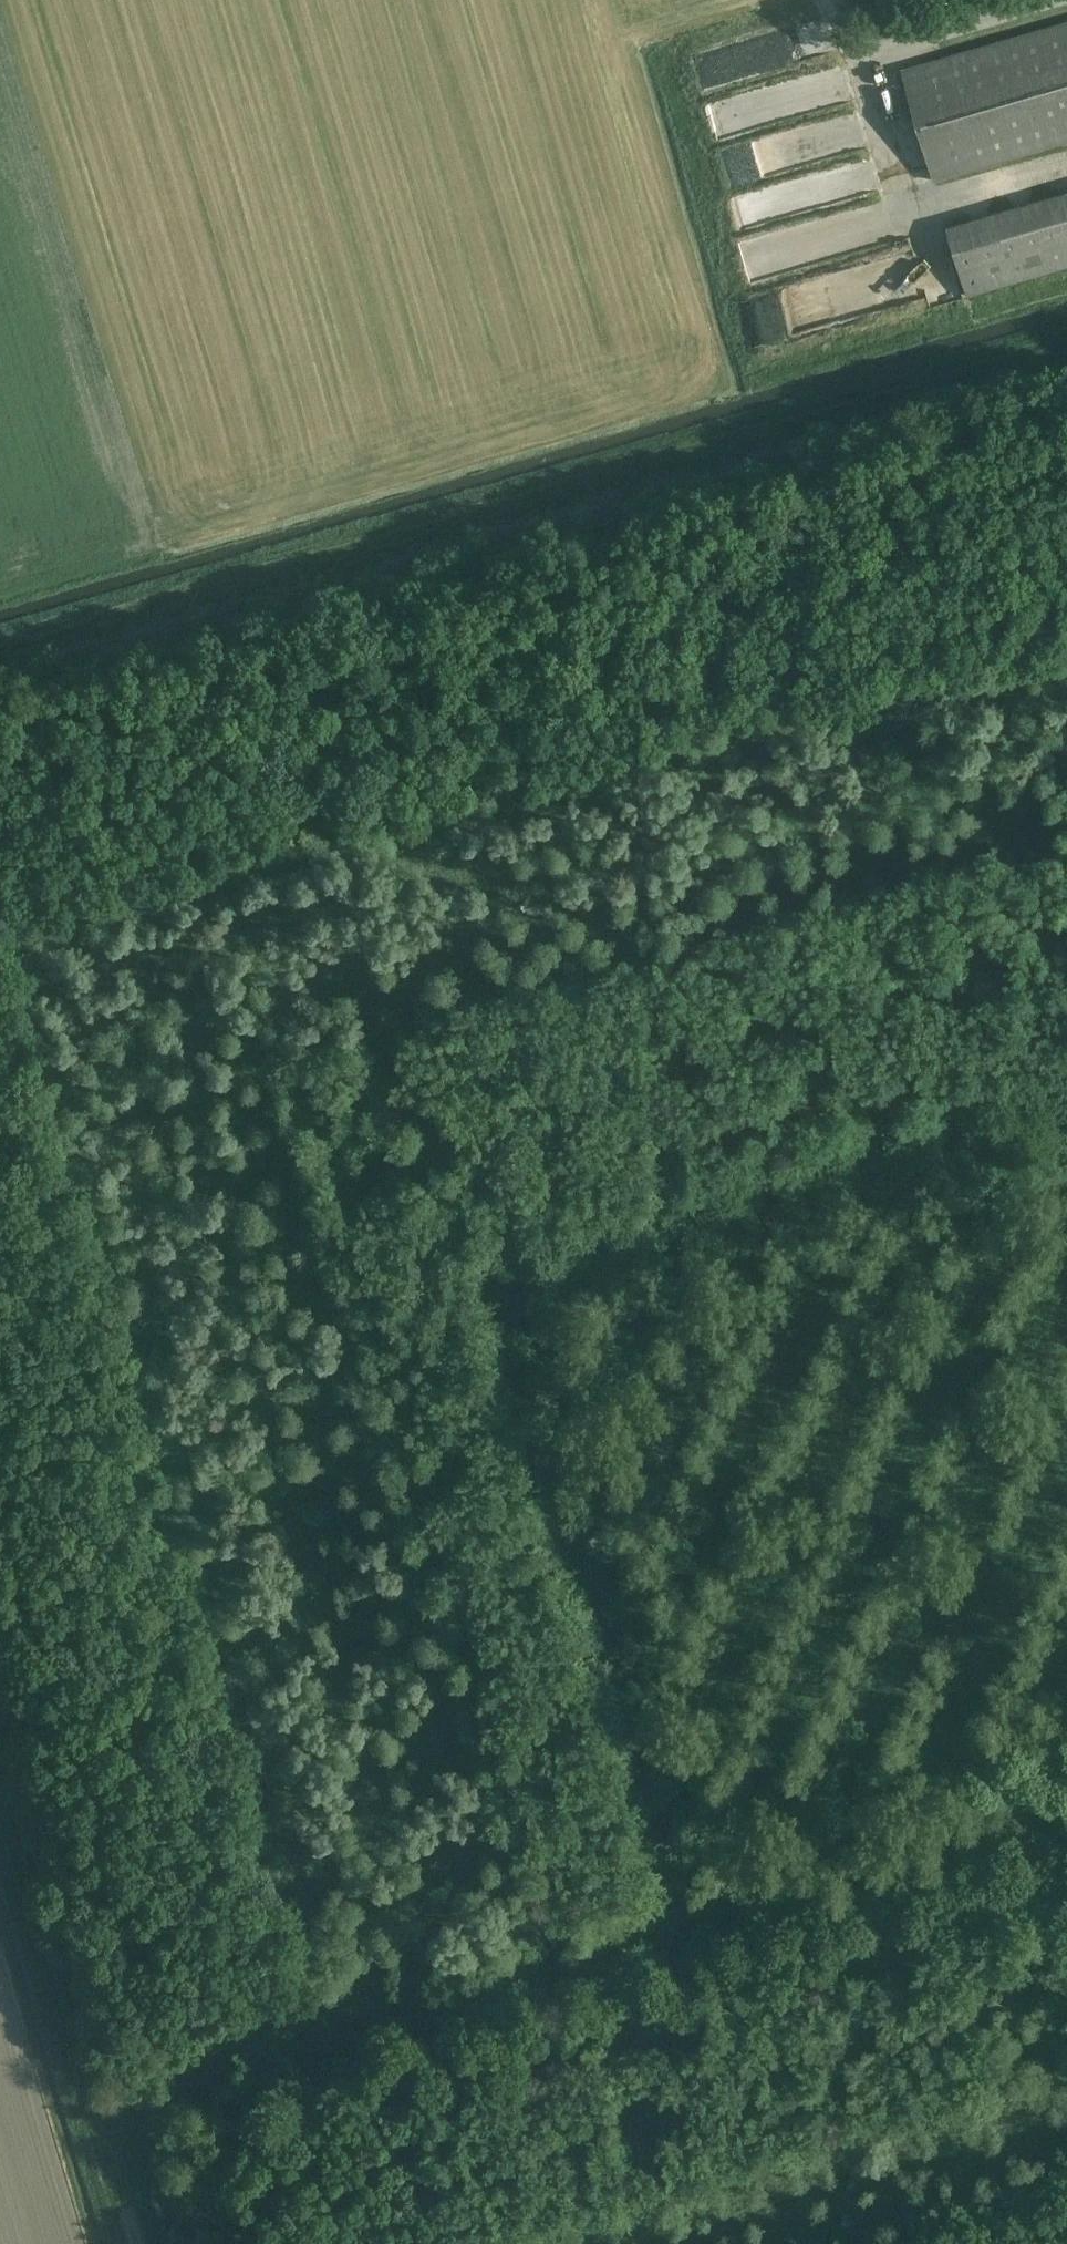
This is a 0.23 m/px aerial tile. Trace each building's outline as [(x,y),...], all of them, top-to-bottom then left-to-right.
[(902,69),(935,180),(1066,141),(1066,21),(902,69)] [(699,66),(707,83),(721,75),(713,59),(699,66)] [(845,63),(703,92),(710,129),(852,99),(845,63)] [(719,140),(733,188),(831,160),(817,112),(719,140)] [(803,176),(732,198),(741,229),(812,207),(803,176)] [(948,226),(968,295),(1066,266),(1066,192),(948,226)] [(884,206),(745,239),(756,285),(748,287),(759,333),(876,305),(866,266),(841,272),(836,251),(891,238),(884,206)] [(883,268),(891,265),(887,252),(871,258),(888,305),(896,302),(883,268)]
